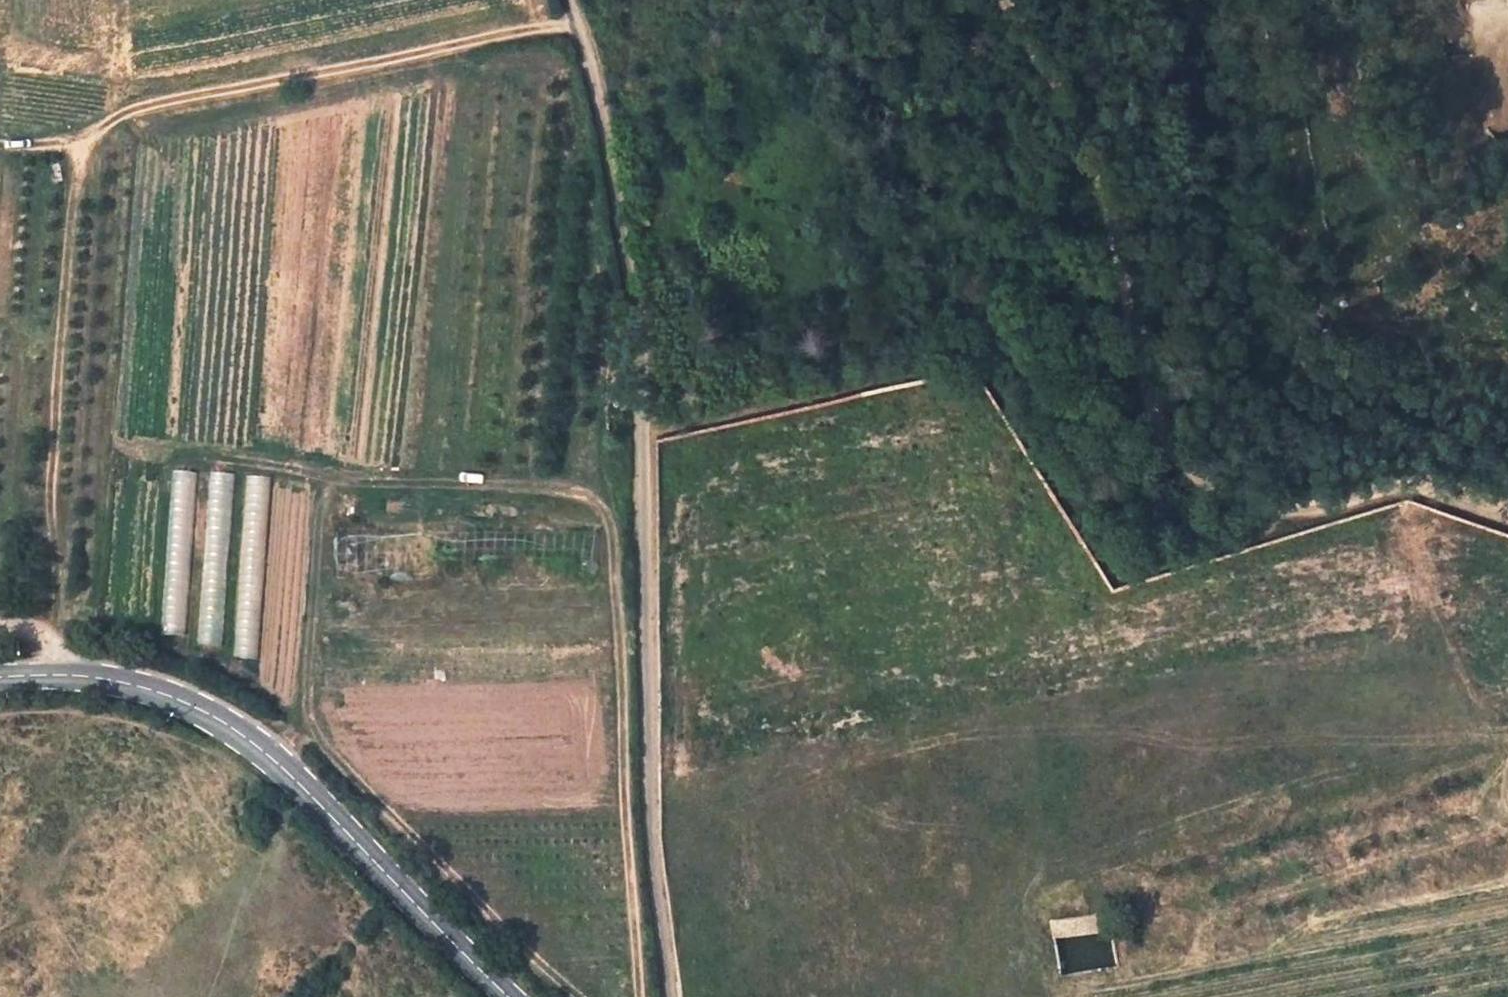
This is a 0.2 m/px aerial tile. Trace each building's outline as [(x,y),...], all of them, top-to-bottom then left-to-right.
[(176,471),(171,492),(190,496),(195,475),(176,471)]
